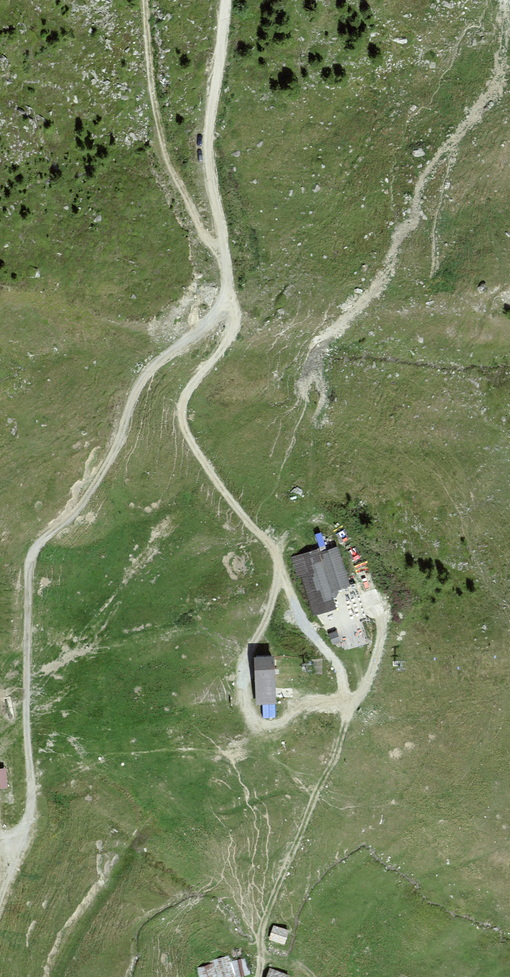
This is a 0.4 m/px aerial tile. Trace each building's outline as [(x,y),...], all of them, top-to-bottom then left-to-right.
[(316,550),(296,557),(308,593),(315,613),(335,607),(329,589),(347,583),(336,548),(317,554),(316,550)] [(267,691),(265,661),(254,662),(255,691),(267,691)] [(288,931),(274,927),(271,939),(284,943),(288,931)] [(215,961),(219,976),(234,976),(228,958),(215,961)] [(250,973),(246,960),(233,963),(237,976),(250,973)] [(212,964),(199,969),(201,976),(216,976),(212,964)]
